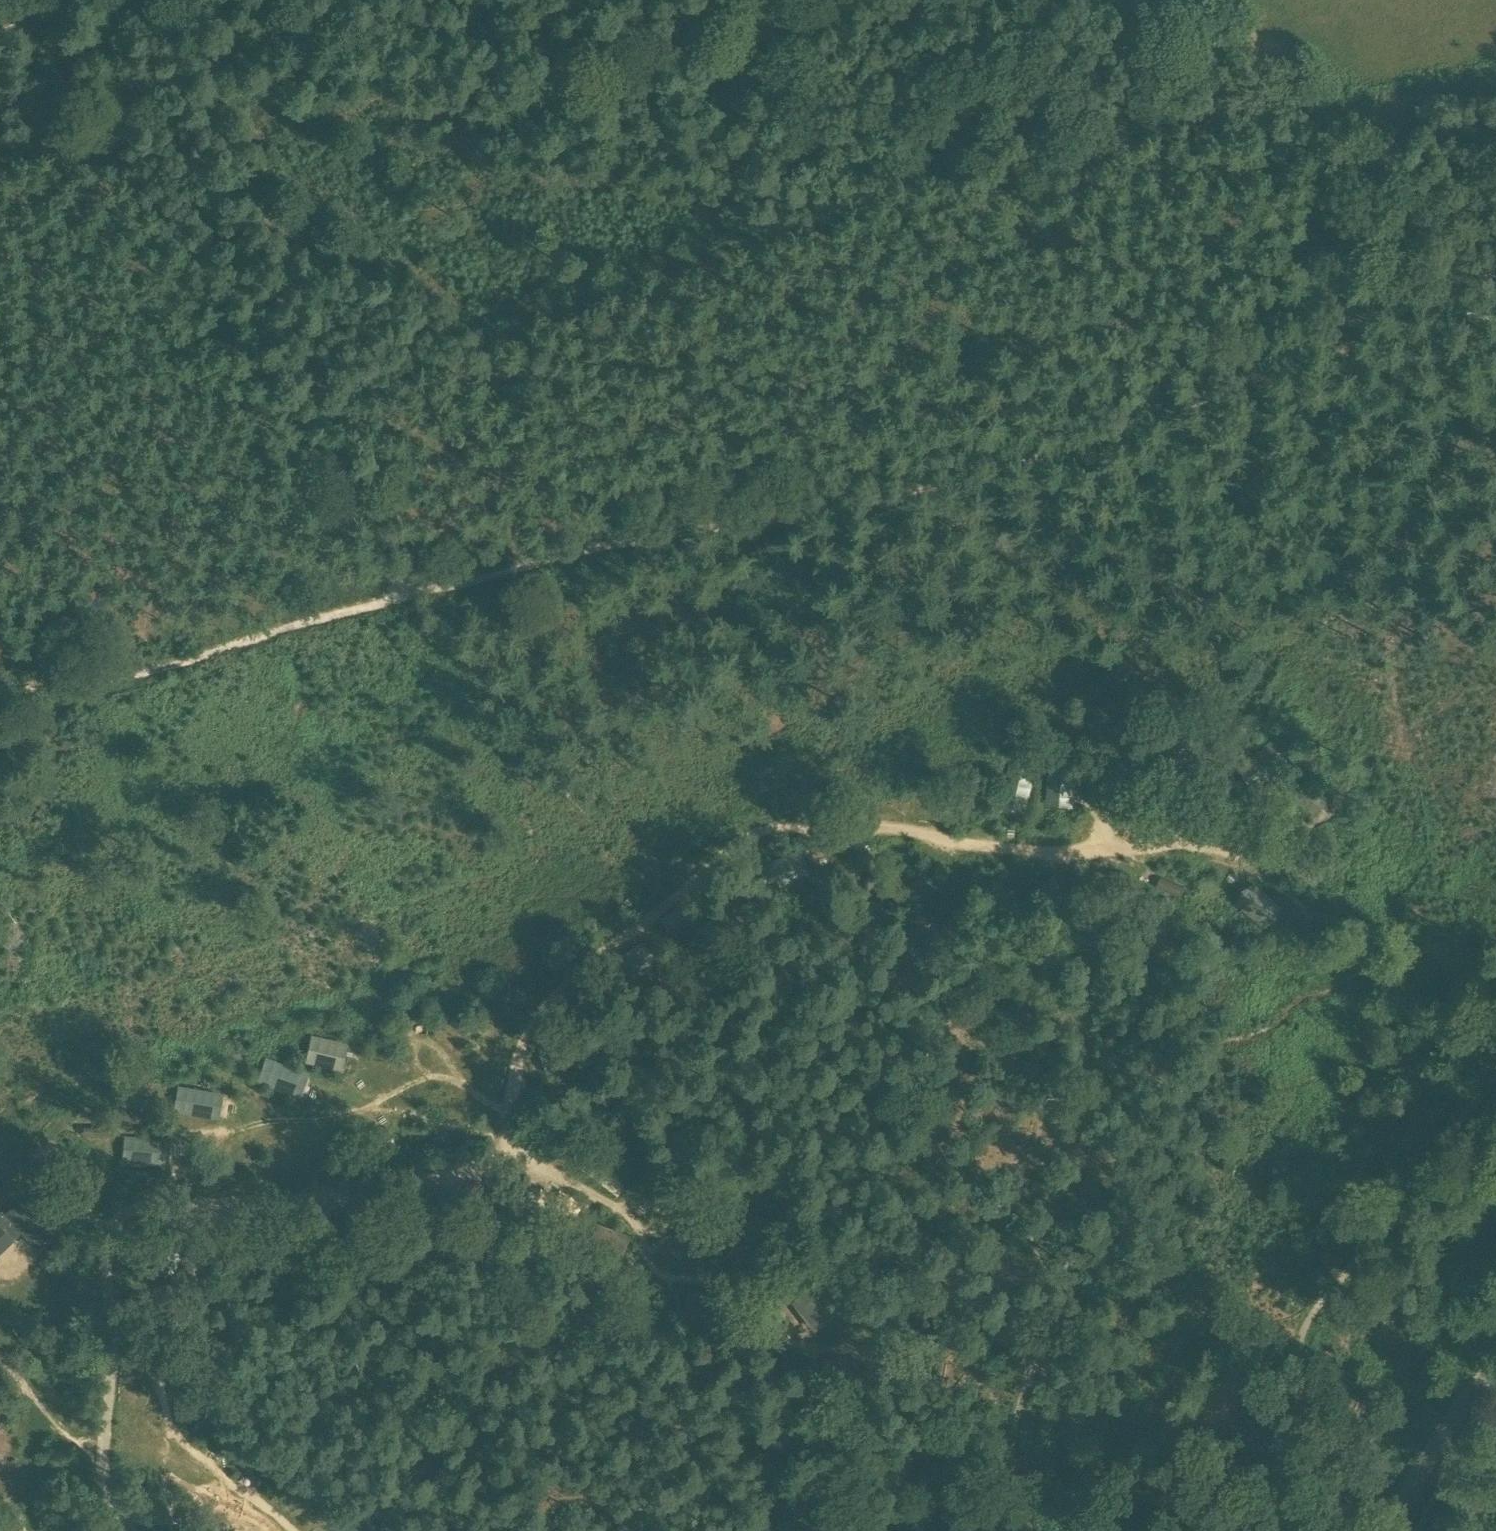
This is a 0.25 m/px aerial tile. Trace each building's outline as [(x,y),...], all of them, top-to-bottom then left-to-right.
[(1045,804),(1072,805),(1074,760),(1047,759),(1045,804)] [(763,888),(808,871),(800,848),(755,864),(763,888)] [(1252,878),(1232,899),(1262,928),(1282,907),(1252,878)] [(340,1068),(346,1040),(308,1033),(303,1061),(340,1068)] [(262,1057),(255,1083),(300,1094),(306,1068),(262,1057)] [(172,1112),(218,1116),(220,1089),(174,1085),(172,1112)] [(121,1138),(121,1160),(164,1161),(164,1138),(121,1138)] [(13,1241),(12,1240),(21,1232),(37,1249),(52,1235),(19,1201),(4,1214),(1,1211),(0,1212),(0,1253),(13,1241)] [(589,1246),(623,1259),(632,1236),(598,1223),(589,1246)] [(798,1299),(819,1328),(839,1313),(817,1285),(798,1299)] [(692,1286),(683,1309),(716,1321),(725,1298),(692,1286)] [(823,1358),(821,1382),(857,1384),(858,1360),(823,1358)] [(203,1412),(186,1423),(193,1432),(209,1421),(203,1412)] [(221,1456),(235,1442),(227,1434),(213,1448),(221,1456)] [(255,1473),(252,1454),(241,1455),(243,1475),(255,1473)]
